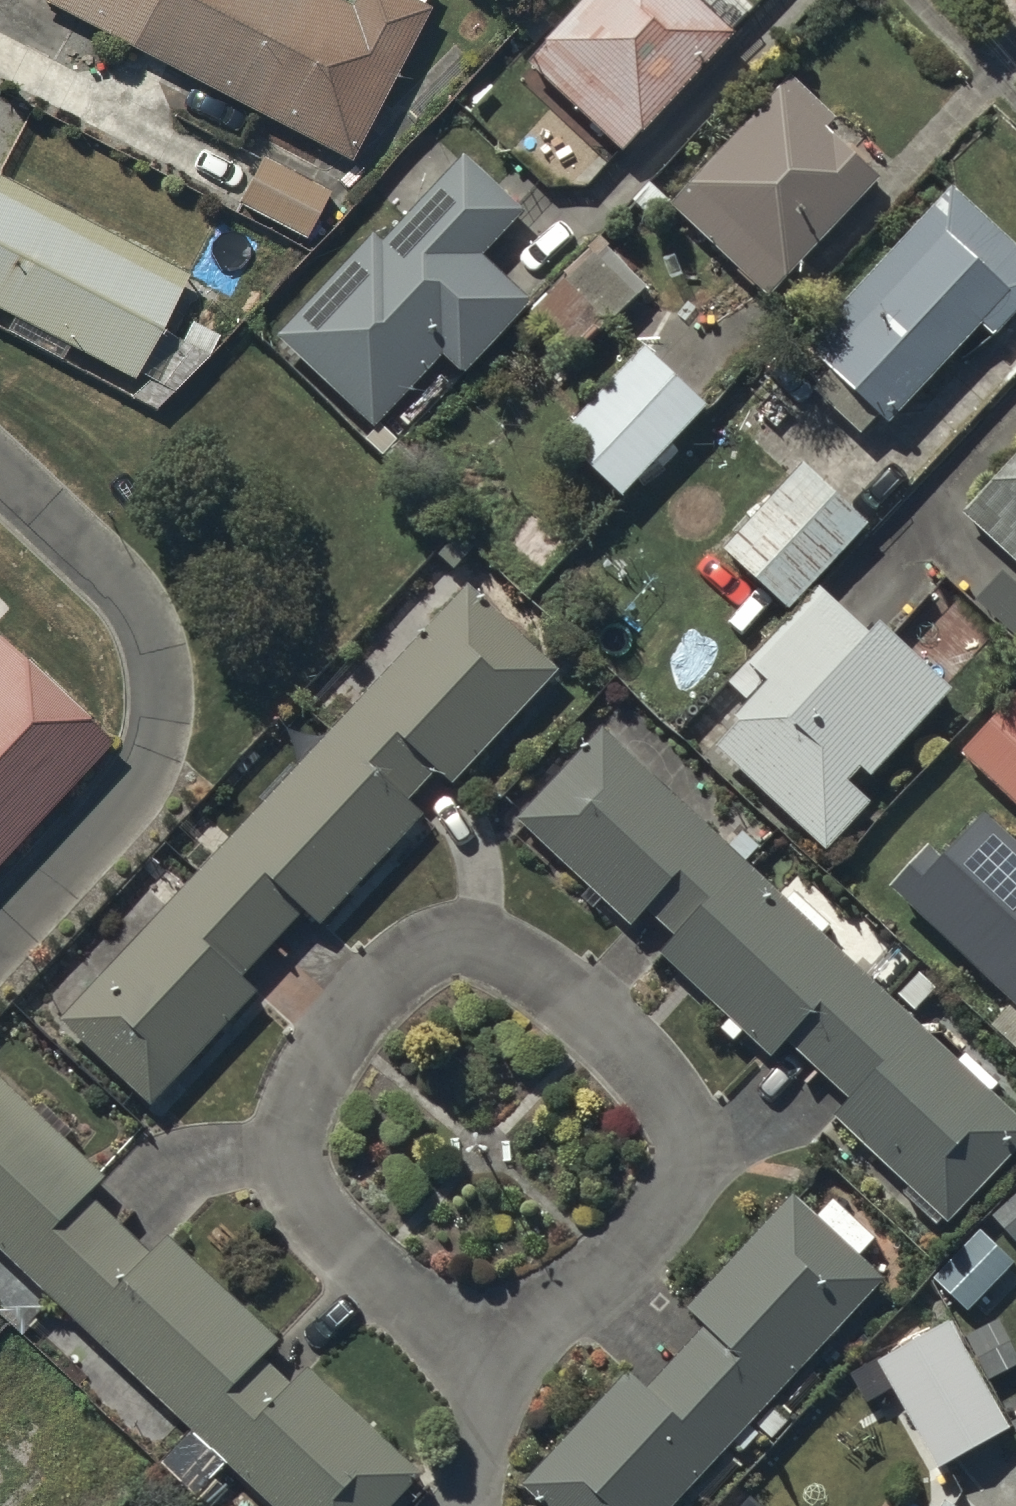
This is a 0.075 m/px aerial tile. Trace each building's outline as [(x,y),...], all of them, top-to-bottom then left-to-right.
[(148,0),(52,0),(127,40),(148,0)] [(127,40),(252,106),(307,0),(148,0),(127,40)] [(343,0),(307,0),(252,106),(348,156),(427,5),(419,0),(350,0),(349,3),(343,0)] [(706,0),(581,0),(527,58),(625,149),(737,29),(706,0)] [(836,116),(791,74),(672,201),(770,292),(880,174),(827,125),(836,116)] [(527,208),(468,152),(388,237),(378,228),(280,333),(376,422),(443,351),(465,371),(534,298),(485,252),(527,208)] [(327,191),(261,156),(239,198),(304,232),(327,191)] [(0,176),(0,305),(134,372),(186,270),(0,176)] [(954,183),(806,341),(892,421),(984,323),(996,334),(1015,312),(1015,241),(954,183)] [(649,286),(600,239),(532,310),(581,357),(649,286)] [(709,402),(645,342),(561,431),(624,491),(709,402)] [(398,438),(382,423),(369,437),(385,452),(398,438)] [(965,510),(1015,558),(1015,455),(965,510)] [(871,521),(805,461),(726,547),(792,607),(871,521)] [(475,546),(458,530),(439,550),(456,566),(475,546)] [(1003,570),(976,597),(1015,637),(1015,582),(1003,570)] [(335,727),(410,797),(438,767),(455,783),(561,666),(468,582),(335,727)] [(872,631),(822,584),(748,663),(765,679),(734,711),(741,718),(717,743),(827,846),(871,800),(858,788),(953,687),(881,620),(872,631)] [(107,743),(0,643),(0,858),(107,743)] [(962,748),(1015,800),(1015,691),(962,748)] [(648,908),(677,936),(747,862),(604,726),(518,817),(632,925),(648,908)] [(427,813),(410,797),(335,727),(202,868),(278,938),(306,908),(323,924),(427,813)] [(985,812),(943,857),(928,843),(890,884),(1015,1000),(1015,840),(985,812)] [(760,845),(744,830),(731,843),(747,858),(760,845)] [(747,862),(677,936),(662,952),(773,1056),(787,1040),(819,1070),(890,995),(747,862)] [(244,974),(278,938),(202,868),(62,1019),(152,1103),(259,988),(244,974)] [(937,987),(921,971),(900,993),(916,1008),(937,987)] [(819,1070),(851,1098),(834,1116),(950,1222),(1015,1150),(1015,1113),(890,995),(819,1070)] [(122,1222),(91,1193),(107,1177),(0,1076),(0,1248),(51,1297),(122,1222)] [(884,1278),(794,1193),(687,1306),(708,1326),(678,1358),(747,1423),(884,1278)] [(993,1214),(1015,1240),(1015,1194),(993,1214)] [(193,1429),(264,1354),(278,1338),(168,1236),(154,1251),(122,1222),(51,1297),(193,1429)] [(1015,1262),(981,1230),(935,1277),(969,1309),(1015,1262)] [(968,1335),(991,1379),(1015,1366),(1015,1349),(1000,1318),(968,1335)] [(1012,1426),(951,1320),(880,1361),(940,1467),(1012,1426)] [(264,1354),(193,1429),(274,1505),(389,1505),(421,1472),(309,1367),(295,1383),(264,1354)] [(678,1358),(650,1386),(630,1368),(525,1483),(550,1505),(671,1505),(747,1423),(678,1358)] [(891,1390),(875,1362),(854,1374),(869,1402),(891,1390)] [(0,1378),(0,1403),(13,1389),(0,1378)] [(944,1495),(937,1505),(962,1505),(944,1495)]
